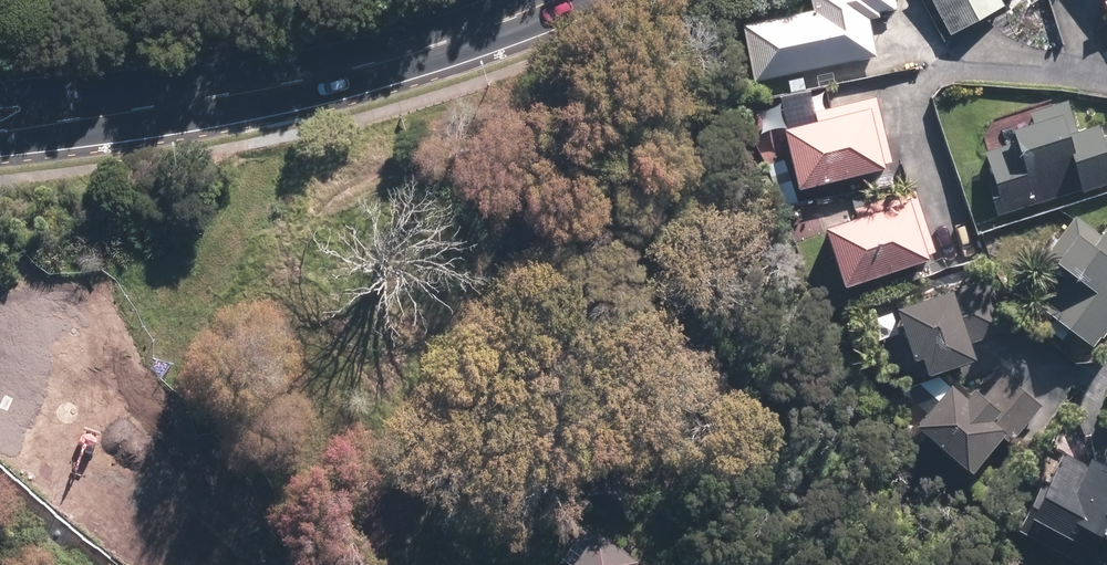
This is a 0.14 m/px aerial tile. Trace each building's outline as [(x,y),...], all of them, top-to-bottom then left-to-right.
[(813,11),(743,25),(754,78),(873,53),(866,17),(877,15),(876,11),(895,7),(894,0),(811,0),(813,11)] [(949,32),(1000,4),(998,0),(932,0),(949,32)] [(817,120),(783,128),(797,185),(890,161),(874,97),(815,112),(817,120)] [(995,214),(1106,180),(1106,134),(1100,136),(1096,123),(1076,129),(1066,97),(994,119),(981,143),(991,175),(984,177),(995,214)] [(825,225),(843,280),(932,251),(912,189),(854,207),(856,215),(825,225)] [(1092,343),(1106,324),(1106,225),(1098,234),(1074,217),(1043,255),(1065,270),(1038,303),(1092,343)] [(948,288),(895,306),(912,355),(920,353),(926,370),(969,355),(964,341),(1004,327),(987,278),(949,291),(948,288)] [(981,394),(958,374),(916,421),(967,465),(998,430),(1009,440),(1041,404),(1003,370),(981,394)] [(1021,525),(1083,559),(1099,531),(1106,536),(1106,465),(1089,456),(1085,463),(1062,451),(1021,525)] [(587,547),(574,564),(613,564),(587,547)]
